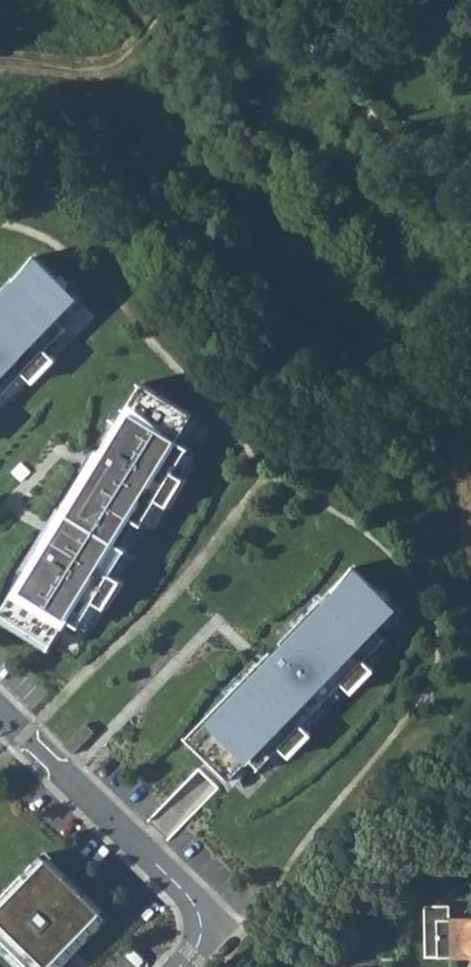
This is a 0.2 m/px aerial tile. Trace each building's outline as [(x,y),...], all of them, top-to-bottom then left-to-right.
[(30,374),(39,382),(61,359),(52,351),(73,330),(63,320),(84,299),(72,287),(76,284),(68,276),(64,280),(41,257),(26,276),(22,280),(21,278),(0,300),(0,405),(30,374)] [(45,557),(10,614),(40,633),(36,639),(46,645),(50,639),(60,645),(76,618),(88,626),(103,601),(113,607),(131,580),(120,574),(136,549),(124,542),(140,517),(151,524),(167,499),(177,505),(194,478),(184,472),(199,447),(187,440),(203,415),(194,409),(198,403),(188,396),(184,403),(152,383),(116,441),(122,445),(103,475),(98,472),(64,525),(70,529),(51,560),(45,557)] [(116,441),(98,472),(103,475),(122,445),(116,441)] [(64,525),(45,557),(51,560),(70,529),(64,525)] [(257,674),(192,740),(235,782),(256,761),(265,770),(286,749),(294,758),(316,735),(308,727),(348,685),(357,694),(379,671),(370,662),(391,641),(381,632),(402,611),(394,603),(397,599),(389,591),(386,595),(359,569),(342,589),(339,592),(337,591),(285,645),(290,650),(262,679),(257,674)] [(101,732),(92,724),(71,746),(80,754),(101,732)] [(35,881),(56,859),(50,854),(30,876),(35,881)] [(0,906),(0,932),(36,966),(69,966),(95,940),(90,934),(111,913),(56,859),(35,881),(30,876),(0,906)] [(450,916),(450,902),(425,903),(425,954),(470,954),(470,916),(450,916)] [(90,934),(95,940),(116,918),(111,913),(90,934)] [(0,932),(0,947),(20,966),(36,966),(0,932)]
